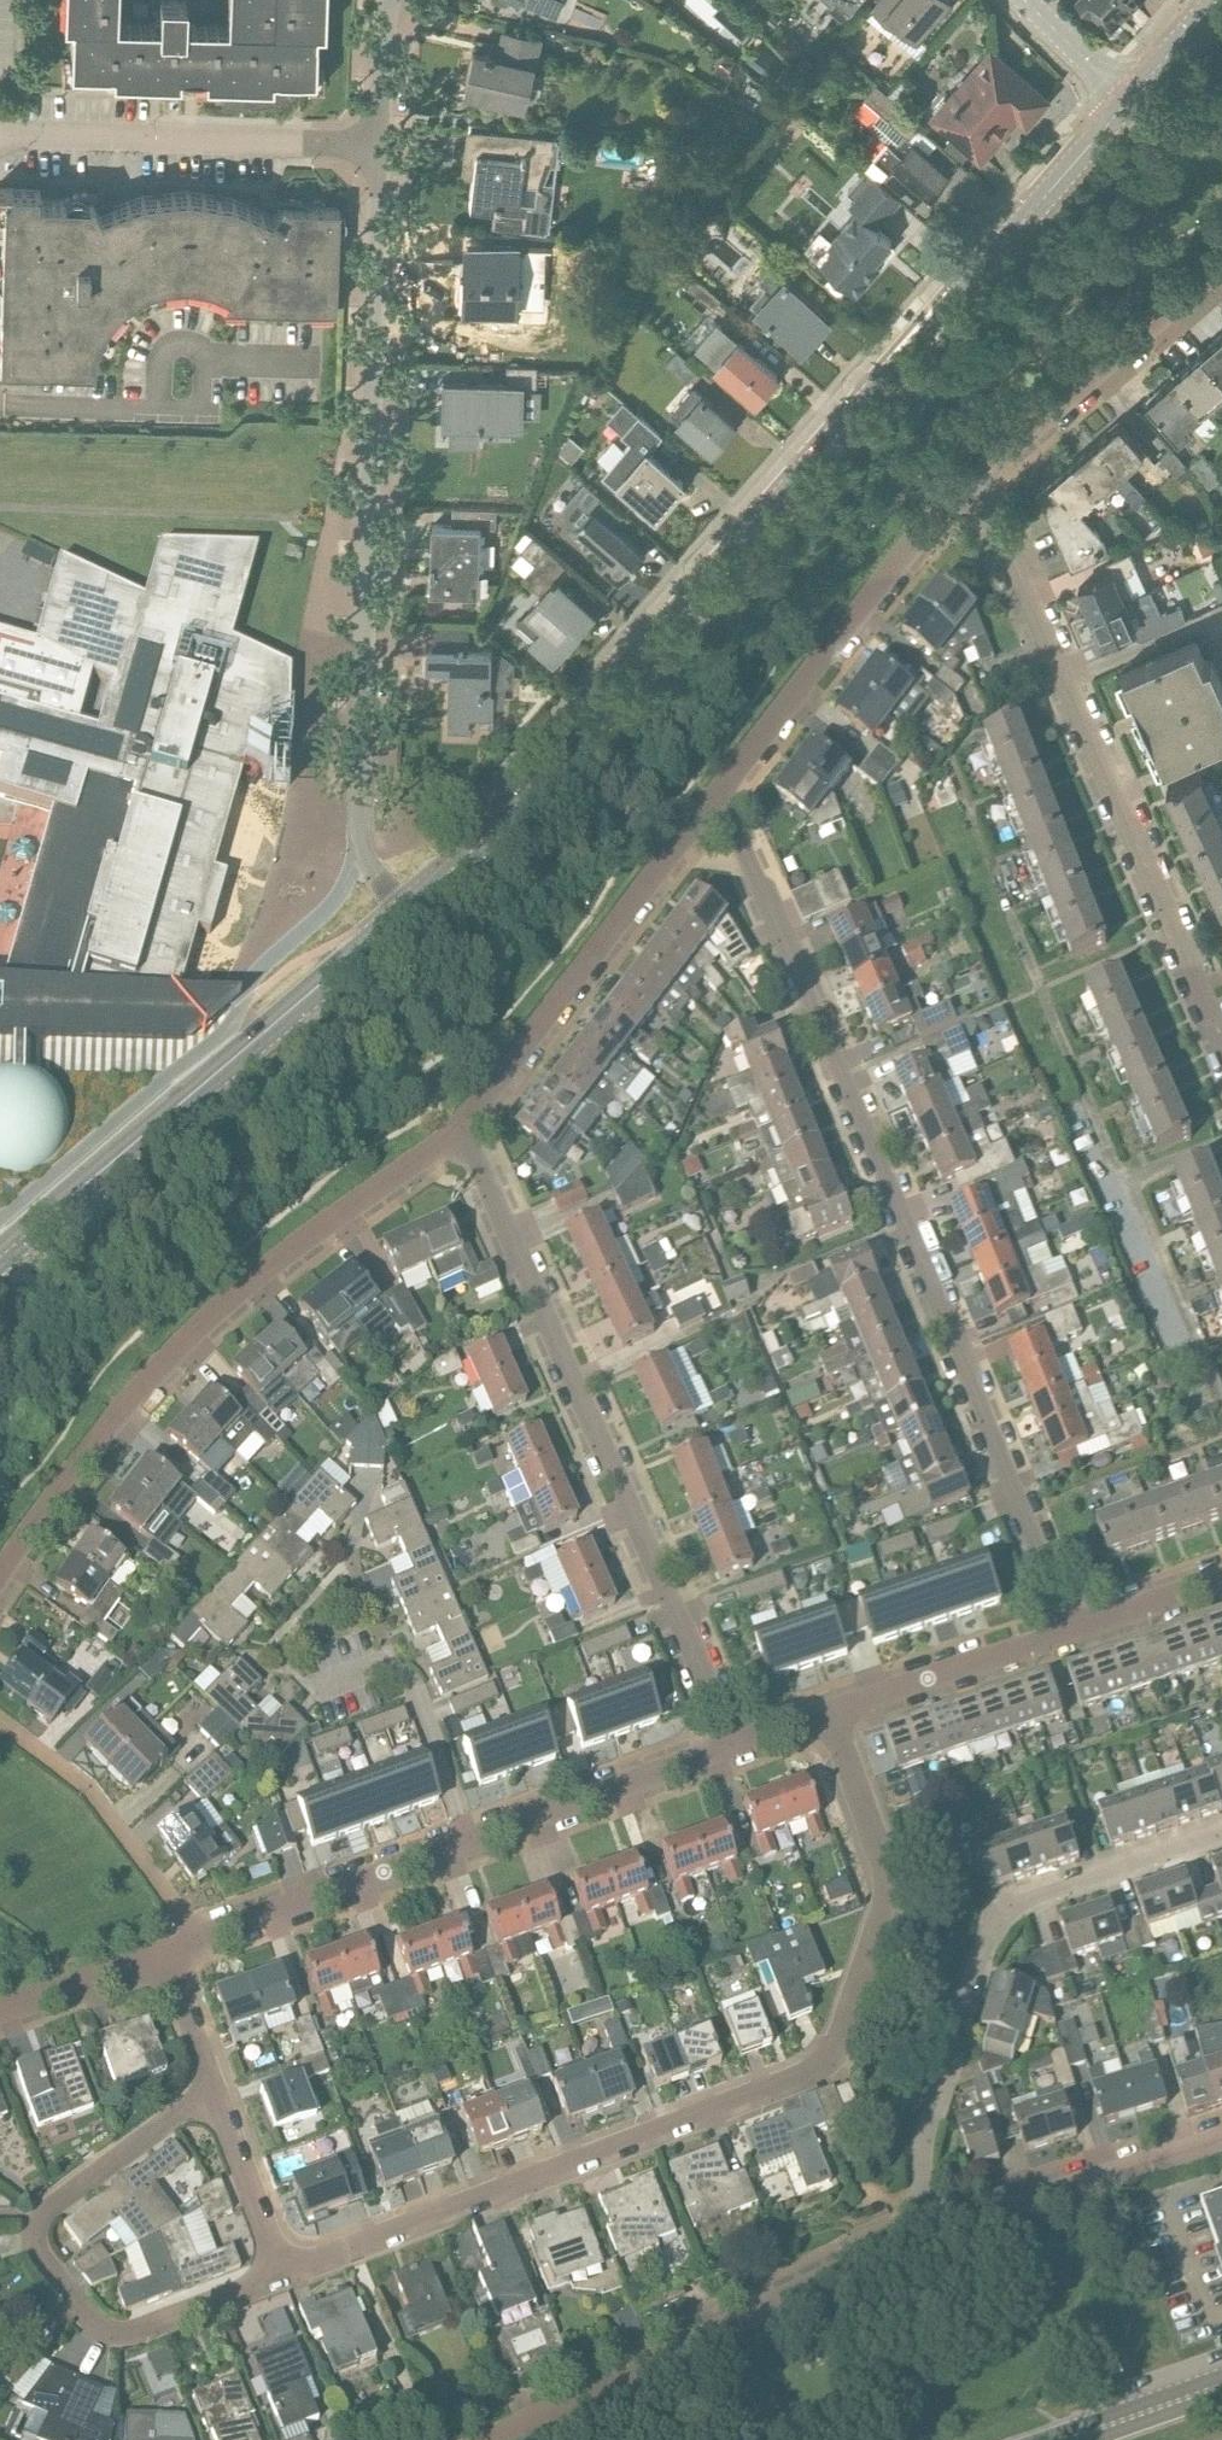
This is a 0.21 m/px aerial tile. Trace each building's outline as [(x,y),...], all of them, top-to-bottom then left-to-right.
[(118,2),(118,0),(65,0),(64,22),(72,23),(70,68),(113,70),(112,76),(132,77),(132,78),(252,82),(252,81),(272,82),(272,75),(315,77),(316,31),(324,31),(325,0),(229,0),(228,25),(193,24),(186,16),(186,0),(178,0),(160,0),(160,3),(118,2)] [(518,4),(519,2),(555,17),(563,0),(510,0),(518,4)] [(851,9),(859,0),(841,0),(851,9)] [(917,37),(948,0),(880,0),(871,10),(896,31),(892,36),(917,59),(928,47),(917,37)] [(1134,0),(1084,0),(1091,7),(1093,4),(1112,22),(1119,15),(1121,17),(1136,2),(1134,0)] [(464,88),(524,102),(531,69),(534,70),(541,38),(504,30),(498,58),(489,56),(490,54),(483,52),(482,55),(472,52),(464,88)] [(857,49),(843,38),(836,46),(850,58),(857,49)] [(757,46),(745,62),(771,82),(784,67),(757,46)] [(1047,99),(992,51),(976,69),(985,77),(958,108),(944,97),(934,108),(939,112),(935,117),(981,156),(1017,114),(1026,122),(1047,99)] [(805,55),(795,65),(803,74),(813,64),(805,55)] [(902,105),(901,106),(903,108),(909,101),(908,78),(904,75),(888,93),(902,105)] [(874,158),(907,187),(925,202),(950,174),(914,142),(909,137),(919,125),(899,109),(901,106),(902,105),(888,93),(887,94),(876,84),(864,99),(880,113),(869,126),(888,141),(874,158)] [(759,118),(738,106),(732,117),(754,129),(759,118)] [(471,207),(471,206),(493,208),(491,226),(524,230),(559,141),(469,131),(465,160),(474,161),(469,207),(471,207)] [(861,204),(815,255),(856,291),(880,264),(875,260),(892,241),(875,227),(880,221),(881,222),(900,200),(867,170),(848,192),(856,199),(857,200),(861,204)] [(90,193),(83,193),(76,194),(69,196),(63,199),(40,198),(40,189),(0,188),(0,213),(3,211),(0,326),(0,363),(93,367),(97,341),(106,322),(107,320),(120,304),(141,289),(160,282),(163,281),(183,279),(187,279),(207,282),(210,283),(229,292),(222,303),(224,304),(230,296),(245,305),(336,308),(339,208),(312,207),(307,204),(301,202),(299,201),(293,200),(290,200),(286,199),(277,200),(281,208),(275,218),(234,199),(188,191),(142,196),(99,212),(94,201),(98,194),(90,193)] [(460,307),(517,309),(520,248),(469,247),(468,280),(460,280),(460,307)] [(756,308),(786,334),(804,350),(807,347),(803,343),(825,318),(781,279),(784,276),(773,265),(757,282),(764,289),(750,304),(755,309),(756,308)] [(683,291),(708,314),(720,300),(695,278),(683,291)] [(634,297),(636,291),(632,286),(625,288),(623,294),(628,299),(634,297)] [(778,375),(737,340),(734,343),(716,328),(719,324),(717,323),(700,343),(708,349),(704,354),(757,400),(778,375)] [(1204,350),(1221,371),(1221,334),(1204,350)] [(699,370),(677,350),(665,364),(688,384),(699,370)] [(1204,350),(1175,374),(1202,405),(1216,421),(1221,415),(1221,405),(1219,401),(1221,398),(1221,371),(1204,350)] [(450,444),(478,445),(479,424),(521,426),(521,386),(535,386),(536,367),(506,365),(505,383),(443,381),(442,418),(453,419),(452,442),(450,442),(450,444)] [(1202,433),(1216,421),(1202,405),(1175,374),(1148,398),(1196,453),(1209,441),(1202,433)] [(677,421),(678,421),(712,451),(736,424),(694,387),(669,414),(677,421)] [(617,488),(621,482),(657,514),(684,483),(648,452),(662,436),(638,415),(621,435),(629,442),(603,476),(617,488)] [(1139,465),(1134,459),(1145,450),(1121,421),(1098,441),(1128,476),(1139,465)] [(584,448),(570,436),(558,450),(572,462),(584,448)] [(1137,509),(1147,500),(1128,476),(1098,441),(1075,461),(1105,495),(1117,485),(1137,509)] [(1187,466),(1171,446),(1160,456),(1176,476),(1187,466)] [(1203,454),(1190,464),(1208,488),(1221,478),(1203,454)] [(1083,515),(1105,495),(1075,461),(1037,493),(1072,572),(1110,555),(1103,539),(1083,515)] [(608,556),(600,566),(620,583),(645,554),(614,527),(623,516),(601,497),(575,527),(608,556)] [(431,592),(479,593),(481,527),(496,528),(496,510),(453,509),(452,525),(434,525),(432,575),(439,575),(439,590),(431,590),(431,592)] [(1159,521),(1152,527),(1158,533),(1165,527),(1159,521)] [(1212,533),(1198,540),(1205,555),(1219,548),(1212,533)] [(532,637),(530,639),(554,660),(594,613),(560,584),(572,570),(533,535),(519,551),(533,565),(522,578),(540,594),(524,612),(525,614),(517,623),(532,637)] [(161,545),(145,600),(60,560),(37,643),(0,633),(0,797),(52,814),(1,992),(0,992),(0,1201),(110,1107),(114,995),(179,998),(198,931),(210,935),(227,877),(214,873),(245,764),(287,789),(292,670),(232,642),(259,548),(161,545)] [(1091,616),(1133,597),(1124,577),(1132,573),(1130,566),(1135,564),(1129,552),(1107,561),(1112,574),(1079,588),(1091,616)] [(1212,586),(1219,601),(1221,600),(1221,582),(1212,586)] [(973,645),(981,664),(994,659),(975,609),(942,583),(923,608),(955,632),(957,634),(963,649),(963,648),(973,645)] [(1103,643),(1135,628),(1141,641),(1179,624),(1173,609),(1150,619),(1145,608),(1138,611),(1133,597),(1091,616),(1103,643)] [(963,650),(963,649),(957,634),(955,632),(923,608),(903,632),(943,663),(944,668),(934,682),(955,698),(965,684),(953,675),(961,665),(955,660),(963,650)] [(1212,660),(1206,663),(1196,641),(1117,676),(1129,701),(1135,698),(1140,709),(1134,712),(1143,733),(1149,730),(1154,741),(1148,744),(1159,769),(1221,741),(1221,682),(1212,660)] [(515,667),(510,667),(511,660),(492,659),(492,650),(429,648),(429,668),(452,668),(449,732),(468,733),(469,717),(494,718),(494,702),(500,702),(501,670),(514,670),(515,667)] [(896,715),(914,691),(879,663),(860,688),(896,715)] [(955,698),(934,682),(924,695),(945,712),(955,698)] [(876,741),(896,715),(860,688),(840,713),(876,741)] [(954,729),(963,717),(952,709),(947,715),(949,725),(954,729)] [(1007,792),(1041,779),(1020,723),(985,737),(990,749),(983,752),(996,784),(1002,781),(1007,792)] [(832,795),(852,767),(837,755),(834,758),(816,744),(797,768),(832,795)] [(870,760),(891,776),(901,762),(881,747),(870,760)] [(891,776),(870,760),(859,773),(880,789),(891,776)] [(835,799),(832,796),(832,795),(797,768),(778,793),(811,819),(816,833),(843,822),(835,799)] [(1221,813),(1221,802),(1212,781),(1205,784),(1200,772),(1167,787),(1192,841),(1221,827),(1221,816),(1221,814),(1221,813)] [(1028,847),(1063,834),(1041,779),(1007,792),(1012,804),(1005,807),(1017,839),(1024,837),(1028,847)] [(907,803),(899,784),(884,790),(892,810),(907,803)] [(1221,893),(1221,827),(1192,841),(1217,895),(1221,893)] [(1050,903),(1085,889),(1063,834),(1028,847),(1033,858),(1026,861),(1038,893),(1045,890),(1050,903)] [(825,915),(853,903),(839,874),(812,886),(825,915)] [(793,877),(791,882),(794,887),(799,889),(804,887),(805,882),(803,877),(798,875),(793,877)] [(1067,947),(1072,958),(1106,944),(1085,889),(1050,903),(1055,914),(1048,917),(1061,949),(1067,947)] [(719,952),(733,972),(752,957),(727,917),(728,916),(699,894),(682,916),(711,939),(717,932),(718,933),(727,945),(719,952)] [(899,897),(883,905),(888,917),(904,909),(899,897)] [(843,955),(878,940),(873,927),(883,922),(876,907),(831,927),(843,955)] [(715,961),(703,950),(711,939),(682,916),(664,939),(692,962),(705,978),(717,993),(726,985),(712,967),(715,964),(714,962),(715,961)] [(703,998),(696,990),(705,978),(692,962),(664,939),(646,963),(674,985),(692,1002),(691,1003),(695,1007),(703,998)] [(855,981),(890,966),(878,940),(843,955),(855,981)] [(907,959),(923,952),(918,941),(903,949),(907,959)] [(923,952),(907,959),(911,970),(927,962),(923,952)] [(686,1018),(682,1014),(691,1003),(692,1002),(674,985),(646,963),(628,987),(657,1010),(679,1027),(686,1018)] [(867,1008),(901,992),(890,966),(855,981),(867,1008)] [(1084,1004),(1098,1036),(1105,1033),(1110,1045),(1144,1030),(1120,975),(1086,990),(1091,1001),(1084,1004)] [(879,1036),(913,1021),(920,1038),(958,1022),(949,1003),(922,1015),(917,1003),(924,999),(919,985),(902,993),(901,992),(867,1008),(879,1036)] [(640,1033),(657,1010),(628,987),(610,1010),(640,1033)] [(776,987),(761,993),(766,1004),(780,999),(776,987)] [(650,1040),(640,1033),(610,1010),(593,1033),(623,1056),(631,1045),(640,1053),(639,1055),(651,1065),(662,1050),(650,1040)] [(732,1023),(726,1015),(716,1023),(722,1031),(732,1023)] [(943,1086),(943,1087),(955,1081),(948,1064),(971,1054),(960,1027),(922,1043),(929,1059),(896,1074),(908,1102),(943,1086)] [(752,1074),(786,1061),(787,1060),(775,1032),(758,1039),(754,1028),(726,1039),(731,1052),(739,1049),(749,1073),(750,1075),(752,1074)] [(1109,1059),(1122,1091),(1129,1088),(1134,1099),(1168,1084),(1144,1030),(1110,1045),(1115,1056),(1109,1059)] [(650,1040),(662,1050),(670,1040),(657,1031),(650,1040)] [(626,1072),(616,1064),(623,1056),(593,1033),(575,1056),(603,1079),(625,1098),(627,1096),(645,1073),(633,1064),(626,1072)] [(604,1116),(615,1101),(631,1114),(638,1106),(627,1096),(625,1098),(603,1079),(575,1056),(557,1081),(586,1103),(587,1102),(597,1110),(604,1116)] [(786,1061),(752,1074),(750,1075),(749,1073),(727,1083),(731,1094),(741,1089),(748,1106),(763,1100),(796,1086),(786,1061)] [(586,1103),(557,1081),(539,1104),(580,1137),(581,1136),(584,1139),(602,1116),(586,1104),(586,1103)] [(1146,1145),(1153,1142),(1158,1153),(1192,1138),(1168,1084),(1134,1099),(1139,1110),(1132,1113),(1146,1145)] [(772,1127),(807,1113),(796,1086),(763,1100),(748,1106),(755,1123),(736,1130),(740,1140),(760,1132),(772,1127)] [(919,1129),(954,1113),(943,1087),(943,1086),(908,1102),(919,1129)] [(971,1106),(987,1099),(982,1087),(966,1094),(971,1106)] [(693,1097),(684,1090),(677,1098),(687,1105),(693,1097)] [(919,1129),(931,1156),(984,1132),(985,1131),(979,1116),(992,1111),(987,1099),(971,1106),(954,1113),(919,1129)] [(1036,1108),(1042,1122),(1054,1117),(1049,1103),(1036,1108)] [(563,1160),(580,1137),(539,1104),(521,1128),(563,1160)] [(772,1127),(760,1132),(767,1149),(756,1153),(760,1165),(818,1141),(807,1113),(772,1127)] [(671,1137),(677,1129),(671,1125),(665,1132),(671,1137)] [(961,1190),(999,1174),(1017,1166),(1016,1165),(1006,1142),(991,1149),(984,1132),(931,1156),(943,1183),(955,1178),(961,1190)] [(781,1188),(830,1169),(818,1141),(760,1165),(765,1175),(774,1171),(781,1188)] [(616,1195),(626,1182),(644,1161),(631,1146),(606,1175),(616,1195)] [(697,1175),(700,1166),(697,1158),(682,1164),(688,1179),(697,1175)] [(988,1193),(953,1207),(965,1236),(1000,1223),(1000,1222),(995,1209),(1013,1201),(1011,1197),(1026,1191),(1022,1181),(1030,1177),(1023,1162),(1016,1165),(1017,1166),(999,1174),(1004,1184),(987,1191),(988,1193)] [(1221,1221),(1221,1194),(1209,1162),(1175,1176),(1179,1187),(1172,1190),(1185,1222),(1192,1220),(1197,1231),(1221,1221)] [(787,1218),(807,1209),(840,1195),(830,1169),(781,1188),(788,1205),(765,1214),(768,1226),(787,1218)] [(624,1211),(657,1196),(646,1173),(626,1182),(616,1195),(624,1211)] [(588,1200),(581,1184),(552,1198),(560,1214),(588,1200)] [(842,1194),(840,1195),(807,1209),(787,1218),(797,1241),(817,1234),(818,1237),(853,1223),(842,1194)] [(601,1214),(568,1230),(582,1260),(615,1244),(601,1214)] [(1000,1222),(1000,1223),(965,1236),(976,1264),(1011,1250),(1029,1243),(1044,1237),(1039,1223),(1026,1228),(1019,1214),(1000,1222)] [(1094,1216),(1068,1227),(1073,1238),(1099,1228),(1094,1216)] [(461,1273),(470,1294),(498,1281),(490,1265),(478,1270),(462,1236),(454,1239),(445,1219),(413,1233),(429,1268),(436,1285),(461,1273)] [(1058,1220),(1050,1223),(1053,1233),(1059,1231),(1062,1229),(1058,1220)] [(1221,1284),(1221,1221),(1197,1231),(1202,1243),(1195,1246),(1207,1278),(1214,1275),(1218,1286),(1221,1284)] [(399,1282),(429,1268),(413,1233),(383,1246),(399,1282)] [(666,1241),(660,1244),(665,1255),(672,1252),(666,1241)] [(649,1264),(665,1255),(659,1243),(642,1251),(649,1264)] [(1043,1268),(1042,1266),(1034,1269),(1028,1254),(1032,1252),(1029,1243),(1011,1250),(976,1264),(986,1290),(1022,1277),(1043,1268)] [(596,1289),(629,1273),(615,1244),(582,1260),(596,1289)] [(665,1255),(668,1262),(677,1258),(674,1251),(672,1252),(665,1255)] [(843,1296),(877,1282),(878,1282),(866,1253),(832,1268),(843,1296)] [(665,1255),(649,1264),(655,1276),(671,1268),(665,1255)] [(742,1257),(736,1257),(732,1262),(732,1268),(736,1272),(742,1272),(747,1268),(747,1261),(742,1257)] [(794,1291),(821,1280),(814,1264),(787,1275),(794,1291)] [(986,1290),(998,1318),(1050,1297),(1055,1309),(1079,1299),(1068,1272),(1059,1275),(1048,1280),(1043,1268),(1022,1277),(986,1290)] [(390,1293),(376,1302),(351,1270),(326,1291),(350,1321),(364,1338),(365,1337),(363,1334),(374,1325),(372,1323),(383,1313),(399,1333),(409,1328),(390,1293)] [(1201,1282),(1197,1271),(1185,1276),(1189,1287),(1201,1282)] [(609,1318),(643,1302),(629,1273),(596,1289),(609,1318)] [(745,1280),(723,1288),(729,1303),(751,1295),(745,1280)] [(838,1328),(854,1321),(888,1307),(877,1282),(843,1296),(816,1306),(803,1312),(808,1322),(832,1312),(833,1315),(838,1328)] [(390,1293),(409,1328),(413,1335),(426,1327),(403,1285),(390,1293)] [(327,1347),(340,1336),(336,1331),(350,1321),(326,1291),(302,1309),(320,1331),(317,1334),(327,1347)] [(698,1298),(671,1311),(680,1330),(707,1317),(698,1298)] [(623,1347),(656,1332),(643,1302),(609,1318),(623,1347)] [(866,1349),(900,1335),(888,1307),(854,1321),(838,1328),(845,1345),(820,1357),(824,1367),(866,1349)] [(1022,1378),(1057,1364),(1051,1349),(1068,1342),(1067,1339),(1083,1332),(1073,1308),(1046,1319),(1051,1332),(1010,1349),(1022,1378)] [(748,1329),(744,1320),(734,1324),(737,1333),(740,1332),(741,1335),(749,1332),(748,1329)] [(323,1360),(312,1369),(305,1360),(294,1348),(278,1330),(255,1351),(293,1393),(293,1392),(297,1397),(319,1377),(330,1390),(340,1382),(336,1377),(323,1360)] [(772,1356),(781,1353),(773,1333),(764,1337),(772,1356)] [(878,1376),(911,1363),(900,1335),(866,1349),(824,1367),(828,1378),(855,1367),(862,1383),(878,1376)] [(705,1340),(688,1347),(695,1361),(711,1353),(705,1340)] [(478,1388),(512,1373),(499,1343),(465,1358),(478,1388)] [(790,1350),(781,1353),(772,1356),(778,1371),(795,1363),(790,1350)] [(293,1392),(293,1393),(255,1351),(233,1370),(268,1409),(257,1419),(276,1438),(285,1430),(275,1419),(298,1399),(297,1397),(293,1392)] [(323,1360),(336,1377),(349,1367),(336,1351),(335,1352),(323,1360)] [(438,1382),(463,1371),(455,1351),(432,1366),(438,1382)] [(650,1402),(683,1386),(669,1357),(636,1373),(650,1402)] [(1168,1378),(1161,1359),(1149,1363),(1156,1382),(1168,1378)] [(865,1414),(874,1410),(922,1389),(911,1363),(878,1376),(862,1383),(869,1399),(861,1403),(865,1414)] [(1068,1391),(1068,1390),(1057,1364),(1022,1378),(1033,1406),(1068,1391)] [(1085,1384),(1101,1377),(1097,1365),(1081,1372),(1085,1384)] [(478,1388),(492,1418),(525,1403),(512,1373),(478,1388)] [(1078,1418),(1099,1409),(1099,1407),(1095,1408),(1089,1393),(1105,1387),(1101,1377),(1085,1384),(1068,1391),(1033,1406),(1043,1431),(1078,1418)] [(1172,1377),(1157,1383),(1161,1393),(1176,1388),(1172,1377)] [(780,1396),(773,1378),(760,1384),(768,1401),(780,1396)] [(664,1432),(697,1416),(683,1386),(650,1402),(664,1432)] [(727,1387),(711,1395),(717,1407),(733,1400),(727,1387)] [(808,1404),(802,1388),(787,1394),(794,1410),(808,1404)] [(876,1441),(887,1436),(899,1432),(934,1417),(922,1389),(874,1410),(881,1427),(872,1431),(876,1441)] [(257,1419),(248,1428),(210,1392),(189,1416),(231,1454),(232,1453),(233,1453),(252,1433),(266,1447),(271,1452),(279,1443),(276,1438),(257,1419)] [(387,1401),(372,1412),(380,1432),(389,1428),(397,1425),(387,1401)] [(865,1414),(861,1403),(846,1409),(851,1419),(865,1414)] [(797,1411),(802,1423),(813,1418),(808,1406),(797,1411)] [(1055,1459),(1106,1439),(1112,1450),(1146,1436),(1136,1413),(1106,1425),(1099,1409),(1078,1418),(1043,1431),(1055,1459)] [(368,1439),(367,1468),(384,1469),(384,1449),(387,1449),(372,1412),(362,1424),(368,1439)] [(471,1412),(455,1419),(460,1431),(476,1424),(471,1412)] [(199,1464),(204,1458),(216,1470),(231,1454),(189,1416),(169,1437),(187,1453),(199,1464)] [(911,1458),(946,1444),(934,1417),(899,1432),(911,1458)] [(1177,1425),(1180,1434),(1192,1428),(1188,1420),(1177,1425)] [(350,1468),(367,1468),(368,1439),(362,1424),(345,1443),(351,1448),(350,1468)] [(516,1474),(550,1459),(537,1430),(503,1444),(516,1474)] [(745,1430),(729,1437),(734,1450),(750,1444),(745,1430)] [(391,1435),(383,1438),(386,1446),(394,1442),(391,1435)] [(887,1436),(876,1441),(881,1451),(891,1447),(887,1436)] [(866,1446),(863,1439),(850,1444),(853,1451),(866,1446)] [(924,1484),(957,1470),(946,1444),(911,1458),(901,1463),(899,1464),(910,1490),(862,1510),(862,1511),(924,1484)] [(686,1489),(721,1476),(709,1445),(675,1459),(686,1489)] [(811,1451),(818,1466),(829,1461),(823,1446),(811,1451)] [(488,1450),(471,1457),(477,1470),(494,1463),(488,1450)] [(529,1504),(563,1489),(550,1459),(516,1474),(529,1504)] [(197,1484),(189,1494),(148,1462),(129,1486),(162,1512),(177,1524),(196,1500),(215,1515),(222,1506),(217,1502),(197,1484)] [(900,1507),(908,1524),(970,1498),(958,1469),(957,1470),(924,1484),(862,1511),(867,1522),(900,1507)] [(1221,1520),(1221,1519),(1221,1471),(1217,1473),(1220,1480),(1209,1484),(1221,1520)] [(287,1508),(307,1526),(318,1514),(335,1529),(356,1505),(340,1491),(319,1472),(287,1508)] [(206,1474),(197,1484),(217,1502),(226,1491),(210,1477),(206,1474)] [(698,1519),(732,1506),(721,1476),(686,1489),(698,1519)] [(753,1498),(769,1492),(764,1479),(748,1486),(753,1498)] [(501,1480),(485,1487),(490,1499),(506,1492),(501,1480)] [(1153,1504),(1166,1540),(1221,1520),(1209,1484),(1198,1488),(1196,1481),(1163,1493),(1165,1500),(1153,1504)] [(405,1556),(430,1546),(403,1485),(380,1495),(387,1511),(365,1521),(377,1550),(398,1541),(405,1556)] [(160,1546),(177,1524),(162,1512),(129,1486),(111,1509),(143,1534),(143,1533),(153,1541),(144,1553),(171,1572),(180,1559),(165,1549),(164,1550),(160,1546)] [(529,1504),(543,1534),(576,1519),(563,1489),(529,1504)] [(854,1504),(851,1489),(835,1491),(829,1492),(830,1500),(836,1499),(837,1507),(854,1504)] [(769,1492),(753,1498),(757,1510),(773,1504),(769,1492)] [(1141,1509),(1139,1502),(1107,1514),(1110,1521),(1098,1526),(1110,1560),(1166,1540),(1153,1504),(1141,1509)] [(710,1550),(744,1536),(732,1506),(698,1519),(710,1550)] [(255,1544),(292,1577),(312,1555),(295,1539),(307,1526),(287,1508),(255,1544)] [(431,1514),(418,1519),(423,1530),(435,1524),(431,1514)] [(944,1525),(949,1540),(977,1530),(972,1515),(944,1525)] [(944,1525),(926,1530),(932,1545),(949,1540),(944,1525)] [(516,1557),(540,1546),(535,1533),(526,1537),(522,1527),(506,1535),(516,1557)] [(897,1541),(902,1556),(919,1550),(914,1535),(897,1541)] [(111,1582),(127,1561),(124,1559),(91,1536),(73,1561),(107,1584),(107,1583),(109,1581),(111,1582)] [(721,1580),(756,1567),(744,1536),(710,1550),(721,1580)] [(787,1539),(771,1546),(776,1559),(792,1552),(787,1539)] [(885,1562),(902,1556),(897,1541),(879,1547),(885,1562)] [(222,1580),(242,1598),(253,1586),(271,1601),(292,1577),(255,1544),(222,1580)] [(568,1590),(601,1575),(588,1545),(556,1559),(555,1560),(568,1590)] [(403,1610),(449,1590),(430,1546),(405,1556),(412,1572),(391,1581),(403,1610)] [(539,1567),(555,1560),(556,1559),(552,1549),(524,1561),(528,1571),(538,1566),(539,1567)] [(161,1584),(171,1572),(144,1553),(135,1565),(161,1584)] [(975,1611),(983,1608),(1001,1602),(987,1558),(961,1567),(975,1611)] [(118,1634),(104,1624),(123,1595),(107,1583),(107,1584),(73,1561),(56,1586),(90,1609),(80,1624),(110,1646),(118,1634)] [(528,1571),(522,1573),(528,1586),(544,1579),(539,1567),(538,1566),(528,1571)] [(975,1611),(961,1567),(936,1575),(951,1619),(975,1611)] [(783,1574),(766,1579),(771,1595),(788,1589),(783,1574)] [(568,1590),(581,1620),(614,1605),(601,1575),(568,1590)] [(805,1589),(808,1583),(805,1575),(792,1580),(797,1592),(805,1589)] [(951,1619),(936,1575),(911,1584),(926,1628),(951,1619)] [(242,1598),(222,1580),(170,1639),(183,1650),(202,1628),(226,1650),(248,1627),(231,1611),(242,1598)] [(926,1628),(911,1584),(887,1592),(901,1636),(926,1628)] [(444,1645),(468,1634),(449,1590),(403,1610),(416,1639),(437,1629),(444,1645)] [(901,1636),(887,1592),(847,1606),(856,1634),(870,1630),(875,1645),(901,1636)] [(856,1634),(847,1606),(807,1619),(822,1663),(848,1654),(843,1639),(856,1634)] [(544,1622),(549,1634),(565,1626),(560,1615),(544,1622)] [(1208,1621),(1221,1661),(1221,1616),(1208,1621)] [(807,1619),(782,1628),(797,1672),(822,1663),(807,1619)] [(1221,1662),(1221,1661),(1208,1621),(1185,1629),(1199,1670),(1221,1662)] [(74,1644),(83,1633),(71,1625),(67,1630),(69,1640),(74,1644)] [(782,1628),(756,1636),(771,1680),(797,1672),(782,1628)] [(598,1640),(604,1655),(632,1643),(626,1629),(598,1640)] [(1176,1678),(1199,1670),(1185,1629),(1162,1637),(1176,1678)] [(42,1660),(51,1649),(32,1634),(23,1646),(42,1660)] [(442,1699),(488,1679),(468,1634),(444,1645),(451,1661),(429,1670),(442,1699)] [(1153,1686),(1176,1678),(1162,1637),(1138,1645),(1153,1686)] [(598,1640),(581,1647),(587,1662),(604,1655),(598,1640)] [(1129,1694),(1153,1686),(1138,1645),(1115,1653),(1129,1694)] [(145,1655),(135,1646),(126,1655),(136,1664),(145,1655)] [(138,1671),(151,1684),(170,1663),(157,1651),(138,1671)] [(1106,1702),(1129,1694),(1115,1653),(1092,1661),(1106,1702)] [(0,1685),(28,1706),(50,1678),(22,1657),(0,1685)] [(238,1729),(257,1711),(245,1699),(261,1683),(239,1660),(204,1695),(218,1709),(238,1729)] [(1083,1710),(1106,1702),(1092,1661),(1069,1668),(1083,1710)] [(102,1668),(88,1686),(101,1696),(114,1678),(102,1668)] [(55,1672),(50,1678),(28,1706),(51,1724),(62,1710),(68,1714),(84,1694),(80,1690),(81,1689),(69,1679),(67,1681),(55,1672)] [(1027,1683),(1040,1723),(1064,1715),(1050,1675),(1027,1683)] [(658,1722),(643,1678),(617,1687),(633,1731),(658,1722)] [(1017,1731),(1040,1723),(1027,1683),(1003,1691),(1017,1731)] [(476,1692),(482,1706),(499,1699),(492,1685),(476,1692)] [(633,1731),(617,1687),(592,1696),(608,1740),(633,1731)] [(994,1739),(1017,1731),(1003,1691),(980,1698),(994,1739)] [(455,1718),(482,1706),(476,1692),(449,1703),(455,1718)] [(592,1696),(553,1711),(563,1739),(577,1734),(582,1749),(608,1740),(592,1696)] [(970,1747),(994,1739),(980,1698),(956,1706),(970,1747)] [(318,1725),(308,1729),(285,1707),(281,1711),(269,1699),(257,1711),(238,1729),(240,1731),(273,1764),(282,1756),(305,1732),(307,1738),(321,1733),(318,1725)] [(86,1746),(108,1769),(144,1735),(135,1727),(134,1720),(140,1713),(127,1701),(110,1717),(112,1720),(86,1746)] [(657,1708),(660,1717),(671,1713),(668,1704),(657,1708)] [(947,1755),(970,1747),(956,1706),(933,1714),(947,1755)] [(238,1729),(218,1709),(198,1729),(219,1751),(240,1731),(238,1729)] [(377,1719),(383,1734),(410,1724),(404,1709),(377,1719)] [(553,1711),(513,1725),(529,1769),(555,1759),(549,1744),(563,1739),(553,1711)] [(924,1763),(947,1755),(933,1714),(910,1722),(924,1763)] [(377,1719),(360,1725),(366,1740),(383,1734),(377,1719)] [(900,1771),(924,1763),(910,1722),(886,1730),(900,1771)] [(154,1725),(144,1735),(108,1769),(131,1793),(158,1766),(161,1769),(178,1752),(166,1740),(167,1739),(154,1725)] [(529,1769),(513,1725),(489,1734),(505,1777),(529,1769)] [(332,1736),(337,1751),(354,1744),(349,1729),(332,1736)] [(477,1781),(479,1787),(505,1777),(489,1734),(463,1743),(474,1772),(477,1781)] [(320,1757),(337,1751),(332,1736),(315,1742),(320,1757)] [(183,1784),(202,1803),(204,1805),(234,1777),(214,1756),(183,1784)] [(282,1756),(273,1764),(280,1771),(288,1762),(282,1756)] [(422,1758),(396,1767),(412,1811),(438,1802),(422,1758)] [(1221,1806),(1221,1763),(1207,1768),(1208,1772),(1209,1771),(1221,1806)] [(396,1767),(372,1776),(387,1820),(412,1811),(396,1767)] [(1221,1811),(1221,1807),(1221,1806),(1209,1771),(1208,1772),(1189,1778),(1202,1818),(1221,1811)] [(474,1772),(462,1776),(465,1785),(477,1781),(474,1772)] [(372,1776),(347,1785),(363,1829),(387,1820),(372,1776)] [(1181,1825),(1202,1818),(1189,1778),(1167,1786),(1181,1825)] [(806,1822),(812,1841),(824,1836),(804,1781),(774,1792),(788,1829),(806,1822)] [(347,1785),(323,1794),(338,1838),(363,1829),(347,1785)] [(1159,1833),(1181,1825),(1167,1786),(1146,1793),(1159,1833)] [(770,1835),(788,1829),(774,1792),(744,1803),(764,1858),(777,1854),(770,1835)] [(1137,1840),(1159,1833),(1146,1793),(1123,1801),(1137,1840)] [(307,1832),(313,1847),(338,1838),(323,1794),(283,1808),(293,1837),(307,1832)] [(1112,1848),(1137,1840),(1123,1801),(1099,1809),(1112,1848)] [(177,1860),(211,1835),(193,1810),(159,1835),(177,1860)] [(297,1848),(285,1815),(255,1826),(267,1859),(297,1848)] [(1046,1827),(1060,1866),(1080,1859),(1067,1820),(1046,1827)] [(224,1826),(211,1835),(177,1860),(194,1884),(241,1850),(224,1826)] [(729,1886),(742,1881),(722,1826),(691,1837),(705,1874),(723,1868),(729,1886)] [(1037,1874),(1060,1866),(1046,1827),(1024,1834),(1025,1837),(1037,1874)] [(1016,1881),(1037,1874),(1025,1837),(1024,1834),(1002,1842),(1016,1881)] [(688,1880),(705,1874),(691,1837),(661,1848),(681,1903),(694,1899),(688,1880)] [(991,1890),(1016,1881),(1002,1842),(978,1850),(991,1890)] [(656,1920),(670,1915),(660,1888),(647,1893),(634,1858),(603,1869),(617,1906),(635,1900),(641,1918),(654,1914),(656,1920)] [(1213,1866),(1220,1888),(1209,1892),(1219,1921),(1221,1920),(1221,1863),(1213,1866)] [(272,1876),(268,1864),(258,1867),(262,1879),(272,1876)] [(600,1912),(617,1906),(603,1869),(573,1880),(585,1913),(572,1918),(582,1946),(596,1941),(595,1935),(606,1930),(600,1912)] [(1219,1921),(1209,1892),(1195,1897),(1187,1874),(1163,1883),(1181,1934),(1219,1921)] [(1179,1935),(1181,1934),(1163,1883),(1136,1892),(1145,1918),(1134,1921),(1144,1949),(1155,1945),(1154,1941),(1179,1934),(1179,1935)] [(582,1946),(572,1918),(558,1923),(546,1890),(516,1901),(529,1938),(547,1932),(553,1950),(566,1945),(567,1950),(582,1946)] [(512,1944),(529,1938),(516,1901),(485,1912),(498,1948),(485,1953),(495,1981),(509,1976),(507,1967),(518,1962),(512,1944)] [(1104,1963),(1144,1949),(1134,1921),(1119,1926),(1112,1904),(1088,1912),(1100,1950),(1099,1950),(1104,1963)] [(1079,1971),(1074,1958),(1099,1950),(1100,1950),(1088,1912),(1061,1921),(1068,1943),(1053,1948),(1063,1977),(1079,1971)] [(672,1924),(670,1915),(662,1918),(664,1927),(672,1924)] [(495,1981),(485,1953),(471,1958),(458,1922),(428,1933),(441,1970),(459,1963),(466,1981),(478,1977),(482,1986),(495,1981)] [(746,1949),(753,1969),(766,1965),(786,2017),(789,2023),(811,2014),(809,2008),(811,2007),(808,2001),(807,2002),(800,1985),(824,1976),(805,1927),(746,1949)] [(424,1976),(441,1970),(428,1933),(397,1944),(410,1980),(397,1985),(408,2014),(424,2008),(421,1998),(430,1994),(424,1976)] [(710,1942),(717,1957),(730,1950),(724,1936),(710,1942)] [(388,2021),(408,2014),(397,1985),(383,1989),(365,1941),(335,1952),(352,1999),(370,1991),(374,2000),(379,1998),(388,2021)] [(1048,1982),(1063,1977),(1053,1948),(1038,1953),(1048,1982)] [(352,1999),(335,1952),(305,1963),(325,2018),(339,2013),(338,2012),(355,2007),(352,1999)] [(1039,1956),(1024,1961),(1029,1975),(1043,1970),(1039,1956)] [(1162,1974),(1156,1957),(1146,1960),(1152,1978),(1162,1974)] [(636,1970),(627,1974),(631,1985),(640,1981),(636,1970)] [(262,2023),(294,2011),(280,1972),(248,1983),(262,2023)] [(1056,2023),(1047,1992),(998,1978),(991,2002),(1030,2014),(1056,2023)] [(657,1988),(662,1993),(669,1991),(671,1984),(666,1979),(659,1981),(657,1988)] [(1153,1990),(1159,1993),(1164,1985),(1158,1981),(1153,1990)] [(231,2034),(262,2023),(248,1983),(216,1995),(231,2034)] [(752,1994),(721,2006),(739,2057),(771,2045),(752,1994)] [(608,1999),(595,2003),(600,2017),(613,2013),(608,1999)] [(1155,2003),(1158,2012),(1163,2029),(1169,2027),(1164,2010),(1166,2009),(1164,2000),(1155,2003)] [(633,2011),(629,2001),(616,2006),(620,2016),(633,2011)] [(984,2077),(1013,2067),(1021,2041),(1030,2014),(991,2002),(983,2029),(991,2032),(982,2063),(979,2064),(984,2077)] [(1144,2015),(1152,2045),(1166,2041),(1163,2029),(1158,2012),(1144,2015)] [(509,2029),(504,2015),(489,2021),(495,2035),(509,2029)] [(302,2062),(323,2055),(310,2018),(295,2022),(305,2049),(299,2051),(302,2062)] [(167,2070),(162,2056),(156,2041),(158,2040),(156,2036),(154,2037),(148,2020),(99,2038),(105,2054),(104,2054),(116,2088),(167,2070)] [(603,2025),(613,2052),(628,2047),(618,2020),(603,2025)] [(1065,2048),(1071,2068),(1088,2063),(1074,2020),(1059,2025),(1065,2048)] [(672,2037),(688,2077),(721,2064),(715,2050),(717,2050),(708,2028),(694,2034),(692,2030),(672,2037)] [(331,2041),(327,2030),(318,2034),(322,2044),(331,2041)] [(479,2042),(476,2033),(465,2037),(468,2046),(479,2042)] [(655,2089),(688,2077),(672,2037),(656,2043),(657,2047),(641,2054),(649,2075),(650,2075),(655,2089)] [(1189,2118),(1217,2109),(1205,2068),(1205,2067),(1189,2072),(1188,2068),(1191,2064),(1186,2044),(1167,2050),(1189,2118)] [(16,2068),(38,2128),(70,2115),(71,2115),(93,2107),(76,2062),(85,2058),(80,2045),(16,2068)] [(524,2087),(538,2081),(527,2053),(524,2047),(512,2052),(523,2083),(524,2087)] [(527,2053),(538,2081),(551,2076),(541,2048),(527,2053)] [(1076,2087),(1071,2068),(1065,2048),(1050,2053),(1057,2075),(1057,2076),(1060,2088),(1062,2091),(1076,2087)] [(1141,2064),(1123,2070),(1137,2114),(1168,2105),(1151,2051),(1138,2055),(1141,2064)] [(274,2130),(316,2115),(304,2081),(330,2071),(323,2055),(302,2062),(295,2064),(300,2078),(260,2093),(261,2094),(262,2093),(275,2129),(274,2129),(274,2130)] [(585,2069),(599,2110),(632,2098),(616,2057),(585,2069)] [(1106,2124),(1137,2114),(1123,2070),(1120,2061),(1090,2070),(1094,2087),(1106,2124)] [(1205,2068),(1217,2109),(1221,2107),(1221,2063),(1205,2068)] [(568,2122),(599,2110),(585,2069),(553,2081),(568,2122)] [(993,2087),(1003,2083),(999,2073),(989,2076),(993,2087)] [(495,2102),(510,2144),(541,2132),(524,2087),(523,2083),(492,2094),(495,2102)] [(832,2091),(839,2110),(856,2104),(848,2085),(832,2091)] [(1063,2098),(1062,2091),(1060,2088),(1037,2095),(1053,2144),(1078,2136),(1066,2098),(1063,2098)] [(1026,2152),(1053,2144),(1037,2095),(1013,2103),(1009,2090),(994,2094),(1007,2133),(1019,2129),(1026,2152)] [(1007,2133),(994,2094),(993,2095),(996,2104),(982,2108),(987,2123),(962,2131),(974,2169),(1000,2160),(993,2137),(1007,2133)] [(826,2126),(814,2095),(798,2101),(802,2111),(744,2134),(757,2166),(794,2152),(808,2187),(817,2183),(818,2185),(824,2182),(824,2181),(828,2179),(830,2184),(831,2183),(812,2132),(826,2126)] [(474,2101),(459,2107),(462,2113),(469,2133),(478,2156),(510,2144),(495,2102),(477,2109),(474,2101)] [(401,2129),(419,2178),(451,2166),(433,2117),(401,2129)] [(367,2145),(384,2191),(419,2178),(401,2129),(398,2120),(375,2129),(379,2140),(367,2145)] [(181,2221),(154,2185),(187,2161),(174,2143),(121,2182),(159,2233),(181,2221)] [(694,2229),(757,2204),(746,2176),(731,2182),(717,2147),(669,2166),(676,2184),(691,2178),(698,2199),(684,2204),(694,2229)] [(364,2199),(362,2195),(348,2156),(330,2162),(332,2168),(293,2182),(307,2220),(364,2199)] [(656,2241),(675,2233),(652,2174),(631,2183),(633,2187),(601,2200),(600,2197),(598,2197),(611,2227),(606,2229),(619,2263),(658,2248),(656,2241)] [(194,2194),(200,2210),(226,2195),(220,2178),(194,2194)] [(136,2244),(159,2233),(121,2182),(64,2225),(81,2249),(115,2223),(111,2217),(114,2215),(136,2244)] [(200,2210),(206,2226),(232,2211),(226,2195),(200,2210)] [(1202,2203),(1221,2258),(1221,2196),(1202,2203)] [(597,2252),(599,2251),(583,2211),(559,2220),(557,2215),(527,2227),(535,2247),(530,2249),(539,2272),(547,2269),(553,2285),(603,2266),(597,2252)] [(159,2233),(182,2292),(240,2269),(233,2249),(197,2262),(181,2221),(159,2233)] [(489,2333),(538,2314),(502,2224),(476,2235),(490,2272),(469,2281),(489,2333)] [(137,2245),(150,2280),(118,2292),(125,2313),(182,2292),(159,2233),(136,2244),(137,2245)] [(73,2265),(81,2275),(109,2259),(99,2245),(73,2265)] [(91,2288),(116,2279),(109,2259),(81,2275),(91,2288)] [(444,2321),(450,2319),(428,2264),(427,2264),(429,2268),(397,2280),(396,2276),(394,2277),(408,2312),(418,2337),(446,2326),(444,2321)] [(356,2368),(355,2366),(376,2358),(350,2293),(316,2306),(314,2302),(299,2307),(310,2337),(318,2334),(335,2377),(356,2368)] [(630,2303),(613,2310),(625,2339),(641,2332),(636,2318),(630,2303)] [(253,2358),(285,2439),(286,2439),(305,2432),(302,2426),(318,2420),(304,2383),(311,2381),(295,2341),(253,2358)] [(14,2389),(41,2358),(24,2343),(0,2371),(0,2377),(14,2389)] [(504,2353),(487,2360),(497,2384),(514,2377),(504,2353)] [(51,2368),(24,2405),(54,2418),(44,2439),(110,2439),(111,2428),(91,2419),(103,2391),(51,2368)] [(211,2431),(215,2439),(257,2439),(249,2418),(254,2416),(239,2375),(192,2394),(207,2433),(211,2431)] [(126,2416),(125,2439),(192,2439),(185,2419),(126,2416)]
